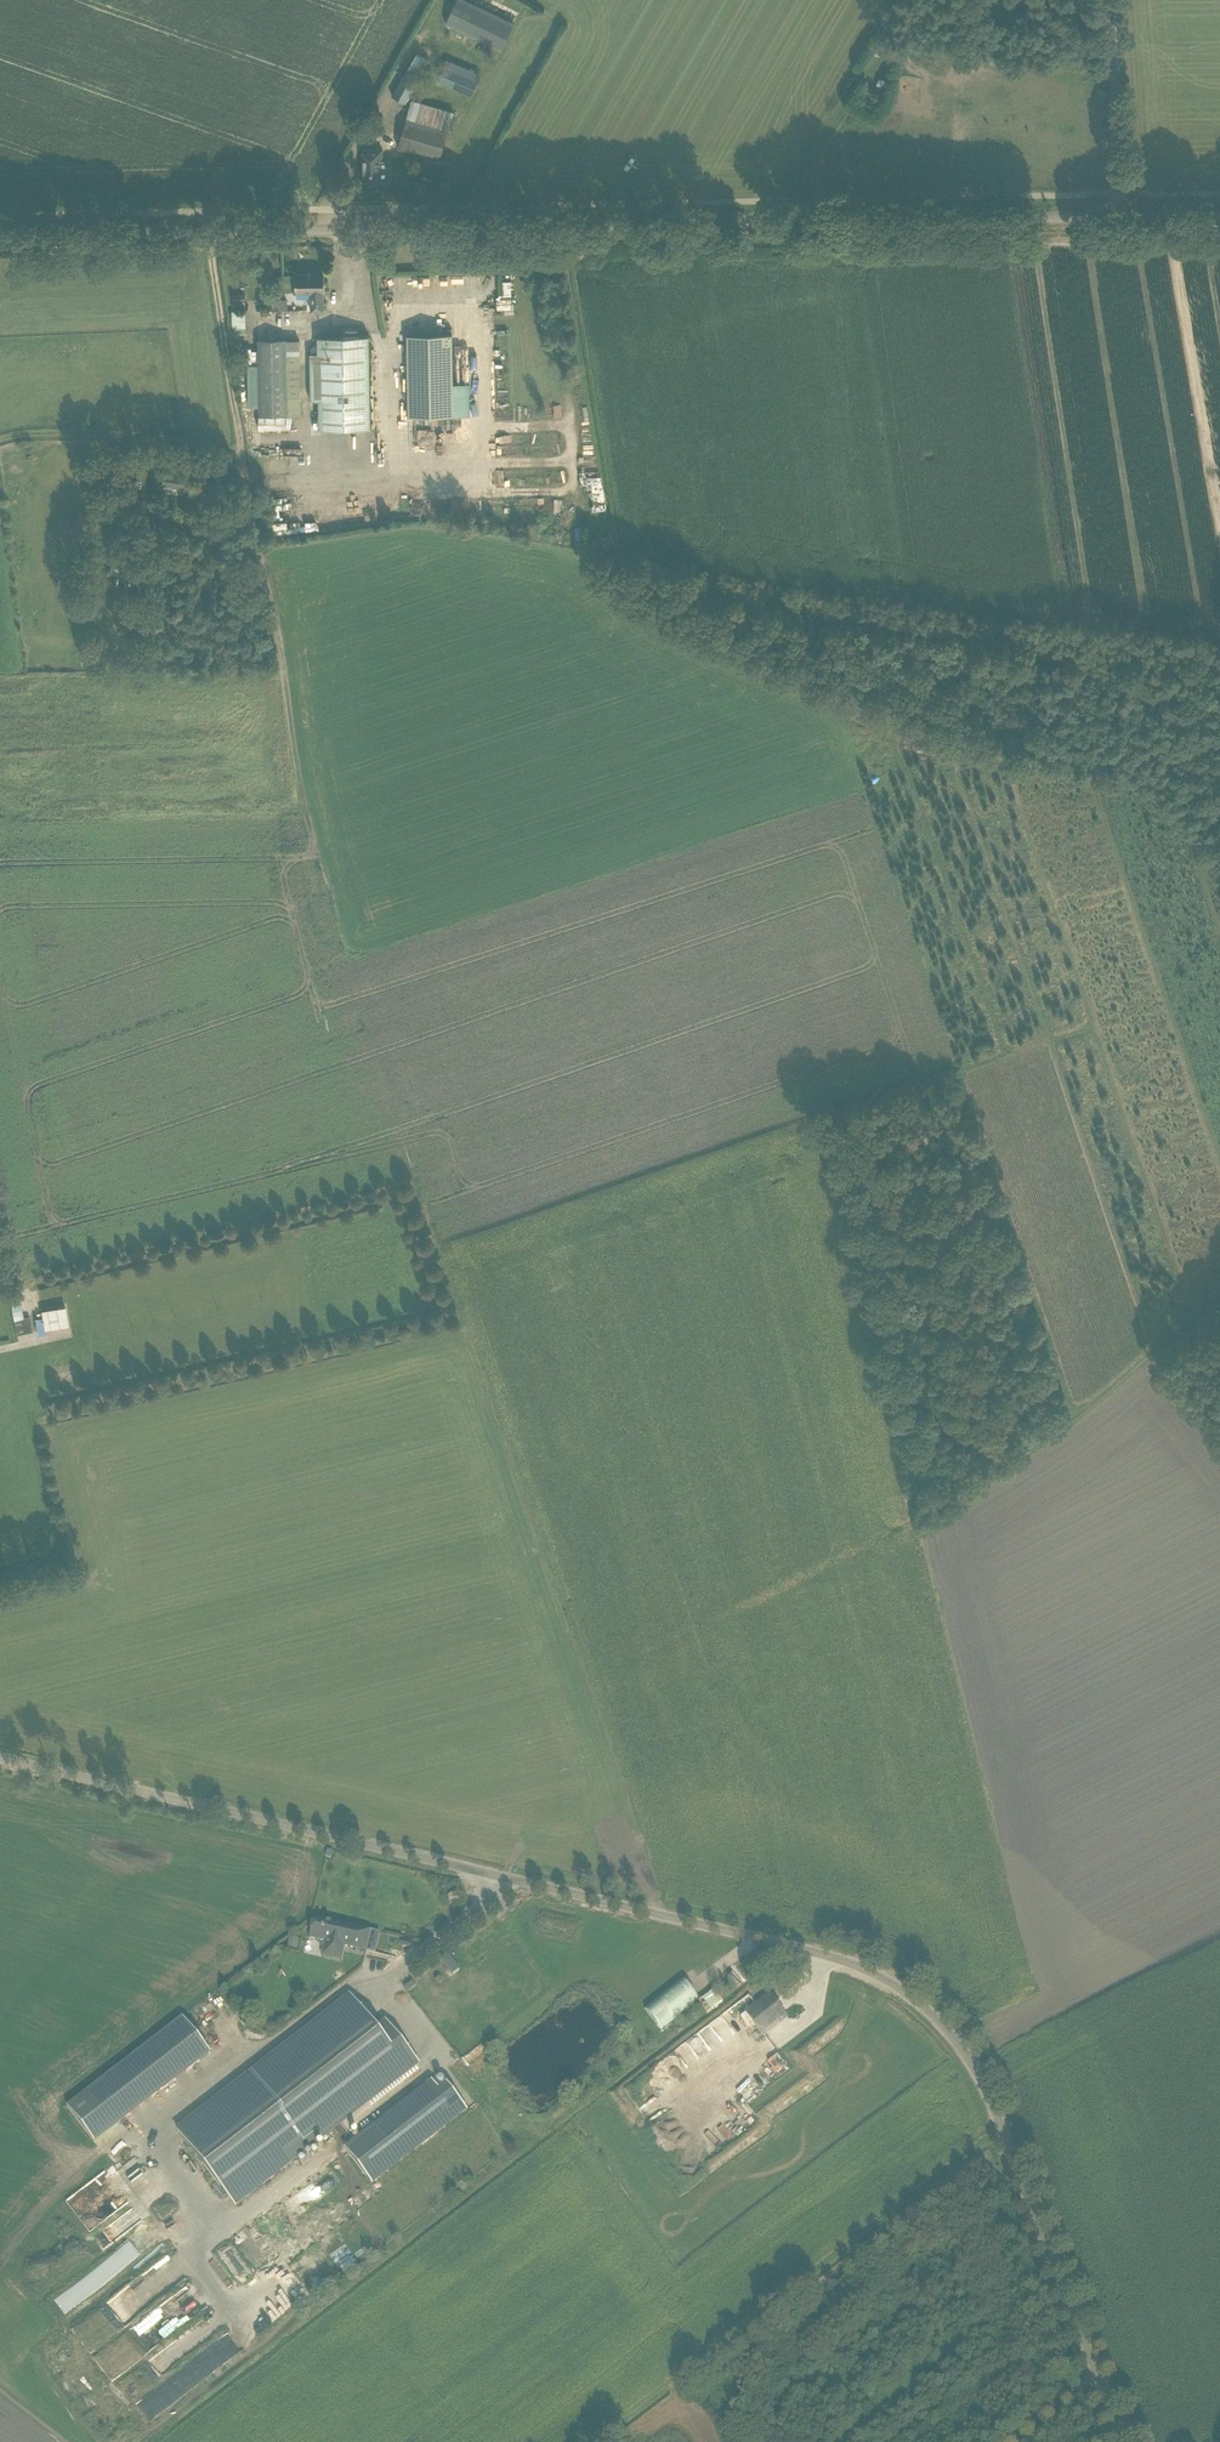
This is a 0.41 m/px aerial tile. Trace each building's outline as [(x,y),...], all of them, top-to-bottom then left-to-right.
[(444,24),(501,51),(514,22),(475,3),(468,0),(456,0),(444,24)] [(875,44),(873,50),(895,56),(897,47),(875,42),(875,44)] [(392,95),(405,102),(429,59),(416,52),(392,95)] [(437,81),(471,96),(478,80),(444,66),(437,81)] [(398,147),(439,159),(453,111),(412,99),(398,147)] [(363,149),(363,171),(363,184),(380,183),(380,178),(391,178),(390,160),(382,160),(382,149),(363,149)] [(323,293),(324,293),(324,273),(295,273),(295,293),(310,293),(311,311),(324,310),(323,293)] [(510,308),(510,292),(496,292),(496,308),(510,308)] [(285,308),(285,298),(272,298),(272,308),(285,308)] [(406,335),(408,416),(470,415),(469,382),(453,383),(452,334),(406,335)] [(317,353),(309,353),(310,400),(318,399),(318,429),(371,428),(369,335),(317,337),(317,353)] [(249,365),(249,406),(259,406),(259,415),(301,414),(299,340),(258,341),(258,364),(249,365)] [(162,485),(186,489),(188,475),(164,472),(162,485)] [(598,499),(592,500),(594,509),(605,506),(602,494),(597,495),(598,499)] [(32,1331),(29,1317),(23,1318),(19,1297),(10,1298),(17,1334),(32,1331)] [(41,1310),(45,1333),(69,1329),(65,1306),(41,1310)] [(505,1906),(509,1911),(514,1908),(510,1903),(505,1906)] [(366,1952),(371,1931),(315,1918),(310,1939),(326,1942),(324,1948),(338,1952),(339,1946),(366,1952)] [(289,1939),(287,1948),(297,1950),(299,1941),(289,1939)] [(452,1974),(459,1968),(448,1954),(440,1961),(452,1974)] [(658,2029),(698,2000),(682,1979),(643,2008),(658,2029)] [(745,2012),(764,2037),(788,2018),(769,1994),(745,2012)] [(235,2206),(418,2064),(401,2042),(386,2022),(376,2029),(358,2006),(184,2141),(235,2206)] [(95,2143),(210,2054),(183,2018),(67,2108),(95,2143)] [(372,2199),(365,2190),(459,2117),(439,2091),(432,2097),(426,2090),(291,2195),(294,2200),(247,2237),(275,2274),(372,2199)] [(221,2244),(226,2261),(239,2257),(233,2240),(221,2244)]
